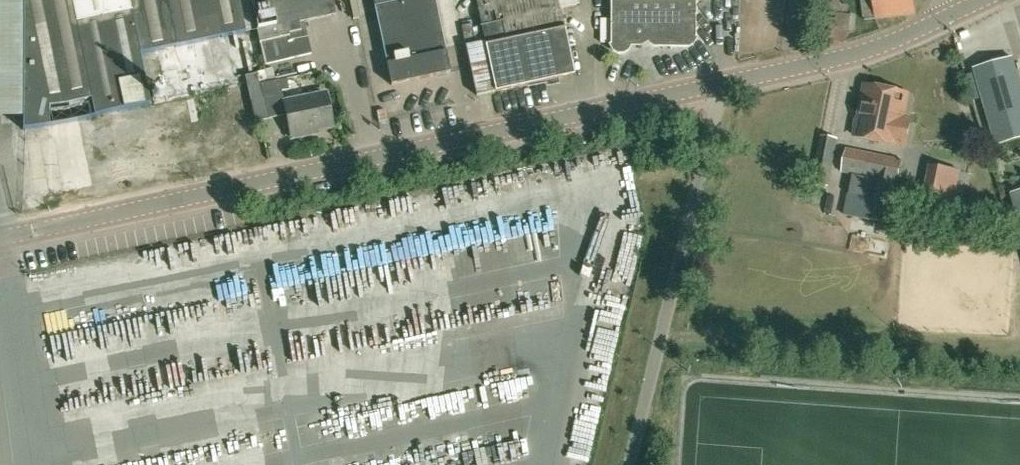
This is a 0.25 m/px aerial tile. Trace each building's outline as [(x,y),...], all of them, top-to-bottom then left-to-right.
[(23,130),(150,103),(140,53),(245,31),(257,29),(250,0),(24,0),(23,130)] [(257,29),(264,64),(311,53),(304,21),(336,14),(333,0),(250,0),(257,29)] [(435,0),(373,0),(390,84),(450,72),(435,0)] [(481,26),(473,27),(472,23),(460,25),(466,45),(476,95),(495,90),(495,91),(575,74),(564,28),(560,9),(578,5),(578,0),(476,0),(481,26)] [(610,43),(609,43),(609,44),(610,44),(613,49),(617,51),(623,51),(627,49),(630,45),(630,39),(631,39),(642,39),(645,37),(646,37),(649,42),(654,45),(673,45),(688,45),(692,42),(695,37),(697,37),(697,36),(696,36),(696,0),(610,0),(610,43)] [(864,18),(916,12),(915,0),(862,0),(864,18)] [(1019,138),(1019,82),(1013,57),(974,68),(997,145),(1019,138)] [(267,82),(265,70),(257,72),(245,75),(256,121),(276,117),(268,82),(267,82)] [(276,117),(283,115),(278,92),(290,89),(287,77),(275,80),(268,82),(276,117)] [(876,140),(887,89),(865,84),(855,135),(876,140)] [(905,146),(910,123),(902,122),(908,93),(887,89),(876,140),(905,146)] [(291,133),(332,125),(326,94),(285,102),(291,133)] [(218,108),(220,122),(232,120),(230,107),(218,108)] [(830,177),(838,137),(821,134),(813,174),(814,174),(812,182),(828,185),(830,177)] [(890,223),(902,160),(846,148),(842,171),(862,175),(860,184),(852,182),(849,194),(858,196),(854,213),(853,216),(865,218),(890,223)] [(1012,195),(1019,224),(1019,192),(1012,195)] [(321,387),(324,398),(342,394),(339,383),(321,387)] [(343,415),(327,418),(328,429),(345,426),(343,415)]
